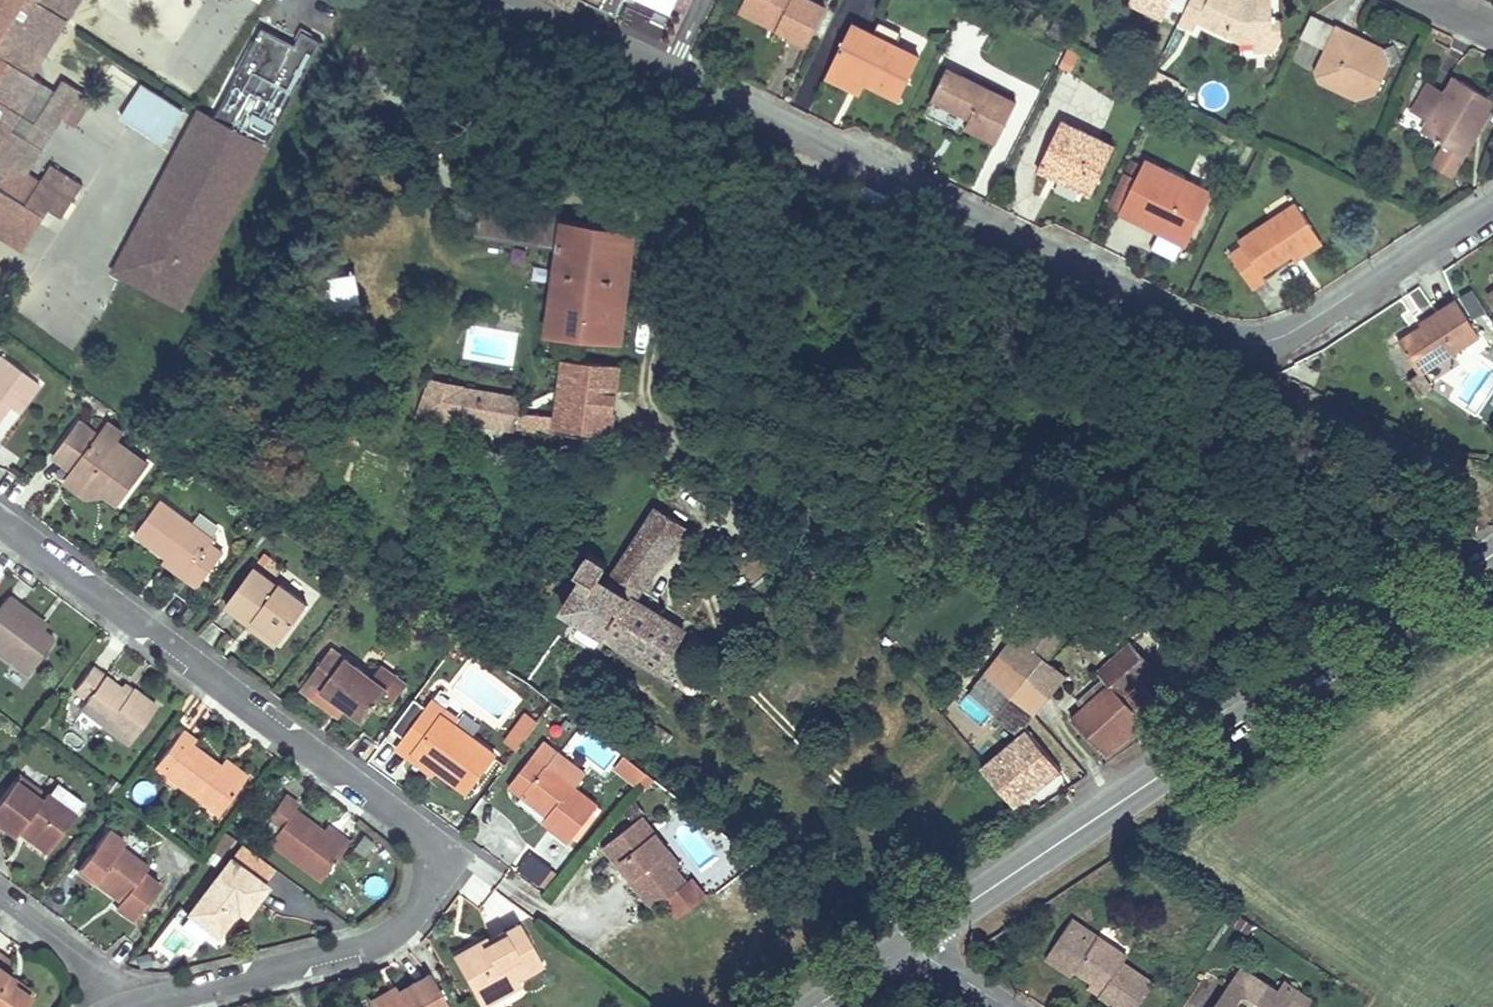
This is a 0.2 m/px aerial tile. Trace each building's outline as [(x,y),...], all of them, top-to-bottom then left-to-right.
[(22,250),(48,211),(60,219),(81,187),(47,166),(37,181),(27,174),(42,150),(11,130),(41,83),(32,76),(81,0),(0,0),(0,236),(22,250)] [(609,12),(614,0),(583,0),(609,12)] [(742,4),(779,21),(776,28),(807,43),(826,5),(816,0),(744,0),(742,4)] [(1177,21),(1193,28),(1198,20),(1240,39),(1254,38),(1274,36),(1272,19),(1271,4),(1246,5),(1245,0),(1187,0),(1177,21)] [(776,28),(779,21),(742,4),(739,10),(776,28)] [(865,80),(898,97),(918,56),(851,23),(853,19),(836,11),(814,56),(831,64),(865,80)] [(1327,47),(1338,25),(1313,14),(1303,36),(1327,47)] [(1272,19),(1274,36),(1282,35),(1280,18),(1272,19)] [(1327,47),(1315,70),(1320,79),(1356,97),(1376,90),(1388,66),(1382,46),(1357,34),(1354,40),(1348,37),(1352,32),(1338,25),(1327,47)] [(180,306),(322,44),(303,34),(299,46),(266,28),(129,279),(180,306)] [(1352,32),(1348,37),(1354,40),(1357,34),(1352,32)] [(1274,36),(1254,38),(1255,49),(1275,48),(1274,36)] [(865,80),(831,64),(825,75),(859,92),(865,80)] [(947,67),(932,98),(971,118),(966,126),(997,142),(1017,103),(947,67)] [(1444,90),(1451,94),(1461,80),(1454,76),(1444,90)] [(185,105),(143,78),(122,111),(164,138),(185,105)] [(55,91),(72,102),(79,91),(63,80),(55,91)] [(1412,108),(1429,119),(1442,127),(1435,138),(1455,151),(1470,128),(1463,124),(1467,118),(1479,125),(1492,103),(1492,101),(1461,80),(1451,94),(1444,90),(1429,81),(1412,108)] [(55,91),(41,83),(11,130),(42,150),(62,118),(72,102),(55,91)] [(93,100),(79,91),(72,102),(86,111),(93,100)] [(86,111),(72,102),(62,118),(76,127),(86,111)] [(1479,125),(1467,118),(1463,124),(1470,128),(1455,151),(1460,154),(1479,125)] [(1067,165),(1060,178),(1092,194),(1116,147),(1062,119),(1045,153),(1067,165)] [(1442,127),(1429,119),(1421,130),(1435,138),(1442,127)] [(1067,165),(1045,153),(1038,167),(1060,178),(1067,165)] [(1122,209),(1140,218),(1143,213),(1164,224),(1161,230),(1185,241),(1210,192),(1147,160),(1138,179),(1122,209)] [(1122,209),(1138,179),(1123,171),(1107,202),(1122,209)] [(1231,252),(1252,285),(1265,277),(1261,272),(1292,252),(1318,234),(1297,201),(1240,237),(1244,244),(1231,252)] [(635,229),(476,203),(471,232),(555,247),(544,336),(620,346),(635,229)] [(1143,213),(1140,218),(1161,230),(1164,224),(1143,213)] [(1318,234),(1292,252),(1296,258),(1323,241),(1318,234)] [(19,315),(76,352),(96,319),(39,283),(19,315)] [(1479,336),(1456,300),(1426,318),(1429,324),(1399,342),(1419,374),(1479,336)] [(1488,351),(1479,336),(1419,374),(1429,389),(1488,351)] [(9,405),(18,411),(39,383),(1,355),(0,356),(0,416),(9,405)] [(559,390),(614,399),(618,367),(564,359),(559,390)] [(415,413),(513,430),(519,401),(460,390),(460,385),(427,379),(415,413)] [(614,399),(559,390),(556,406),(611,416),(614,399)] [(611,416),(556,406),(552,431),(608,441),(611,416)] [(78,474),(70,485),(86,497),(104,493),(117,503),(146,464),(115,442),(112,445),(97,435),(78,422),(52,455),(71,469),(78,474)] [(97,435),(112,445),(115,442),(121,433),(106,422),(97,435)] [(64,480),(70,485),(78,474),(71,469),(64,480)] [(161,501),(136,536),(166,558),(188,574),(201,584),(223,554),(211,545),(214,540),(161,501)] [(657,507),(640,531),(666,548),(682,525),(657,507)] [(666,548),(640,531),(629,548),(654,565),(666,548)] [(583,571),(561,606),(658,669),(682,632),(631,599),(654,565),(629,548),(606,581),(598,576),(606,562),(588,551),(577,567),(583,571)] [(264,564),(280,575),(287,567),(270,555),(264,564)] [(188,574),(166,558),(163,562),(184,578),(188,574)] [(227,606),(251,623),(255,619),(282,637),(308,601),(280,580),(277,583),(255,567),(227,606)] [(26,677),(53,642),(34,628),(39,621),(9,598),(0,609),(0,657),(26,677)] [(987,672),(1035,713),(1060,683),(1039,665),(1062,636),(1051,627),(1034,614),(987,672)] [(282,637),(255,619),(251,623),(250,626),(276,645),(282,637)] [(1051,627),(1062,636),(1068,628),(1058,620),(1051,627)] [(1071,720),(1104,756),(1126,736),(1134,729),(1160,707),(1142,687),(1158,673),(1145,658),(1130,644),(1098,672),(1109,685),(1071,720)] [(299,691),(323,708),(331,699),(345,709),(362,722),(386,689),(369,677),(330,649),(299,691)] [(369,677),(386,689),(396,676),(379,664),(369,677)] [(155,709),(130,690),(127,694),(118,688),(91,668),(74,691),(87,700),(80,709),(127,744),(155,709)] [(987,672),(970,693),(995,715),(1012,730),(1035,713),(987,672)] [(118,688),(127,694),(130,690),(121,683),(118,688)] [(947,721),(969,747),(995,715),(970,693),(963,688),(956,696),(962,702),(947,721)] [(345,709),(331,699),(323,708),(338,719),(345,709)] [(408,760),(412,752),(437,770),(467,791),(493,755),(440,716),(444,711),(431,701),(395,751),(408,760)] [(517,749),(536,722),(525,715),(506,741),(517,749)] [(1134,729),(1126,736),(1131,740),(1138,734),(1134,729)] [(181,731),(154,767),(218,814),(242,783),(219,766),(191,745),(194,740),(181,731)] [(980,768),(1014,809),(1059,772),(1026,731),(980,768)] [(632,782),(642,769),(618,751),(610,764),(632,782)] [(412,752),(408,760),(431,777),(437,770),(412,752)] [(531,755),(508,786),(522,798),(527,791),(551,810),(546,817),(542,821),(568,841),(594,804),(531,755)] [(219,766),(242,783),(247,777),(224,760),(219,766)] [(15,830),(20,824),(50,847),(74,815),(73,814),(44,794),(39,799),(13,781),(0,799),(0,824),(12,834),(15,830)] [(44,794),(73,814),(82,803),(53,782),(44,794)] [(546,817),(551,810),(527,791),(522,798),(546,817)] [(278,834),(270,845),(321,884),(347,851),(322,833),(295,813),(298,810),(283,799),(265,823),(278,834)] [(640,817),(603,846),(615,862),(621,858),(634,876),(629,880),(650,910),(662,902),(685,884),(674,869),(661,853),(665,851),(640,817)] [(20,824),(15,830),(46,853),(50,847),(20,824)] [(322,833),(347,851),(351,845),(326,827),(322,833)] [(108,830),(77,870),(93,882),(97,876),(124,896),(120,901),(116,907),(134,921),(161,886),(142,872),(146,867),(120,847),(124,842),(108,830)] [(516,869),(536,887),(554,866),(534,848),(516,869)] [(661,853),(674,869),(677,866),(665,851),(661,853)] [(621,858),(615,862),(629,880),(634,876),(621,858)] [(189,915),(217,936),(236,912),(244,918),(266,889),(231,861),(189,915)] [(120,901),(124,896),(97,876),(93,882),(120,901)] [(685,884),(662,902),(674,918),(701,896),(690,881),(685,884)] [(516,923),(486,941),(488,943),(477,949),(474,944),(453,956),(477,997),(512,977),(514,979),(539,965),(516,923)] [(1045,969),(1060,979),(1064,972),(1089,987),(1104,995),(1098,1004),(1103,1006),(1142,1006),(1155,986),(1122,966),(1126,960),(1072,927),(1045,969)] [(474,944),(477,949),(488,943),(486,941),(484,938),(474,944)] [(30,996),(9,982),(13,977),(0,968),(0,1006),(22,1006),(30,996)] [(1293,1001),(1274,990),(1239,970),(1217,1006),(1289,1006),(1293,1001)] [(430,976),(400,993),(375,1006),(448,1006),(430,976)] [(1289,1006),(1305,1006),(1313,993),(1281,976),(1274,990),(1293,1001),(1289,1006)] [(33,991),(13,977),(9,982),(30,996),(33,991)] [(516,984),(512,977),(477,997),(481,1004),(516,984)] [(372,1006),(375,1006),(400,993),(396,986),(368,1002),(372,1006)] [(1104,995),(1089,987),(1085,995),(1098,1004),(1104,995)]
